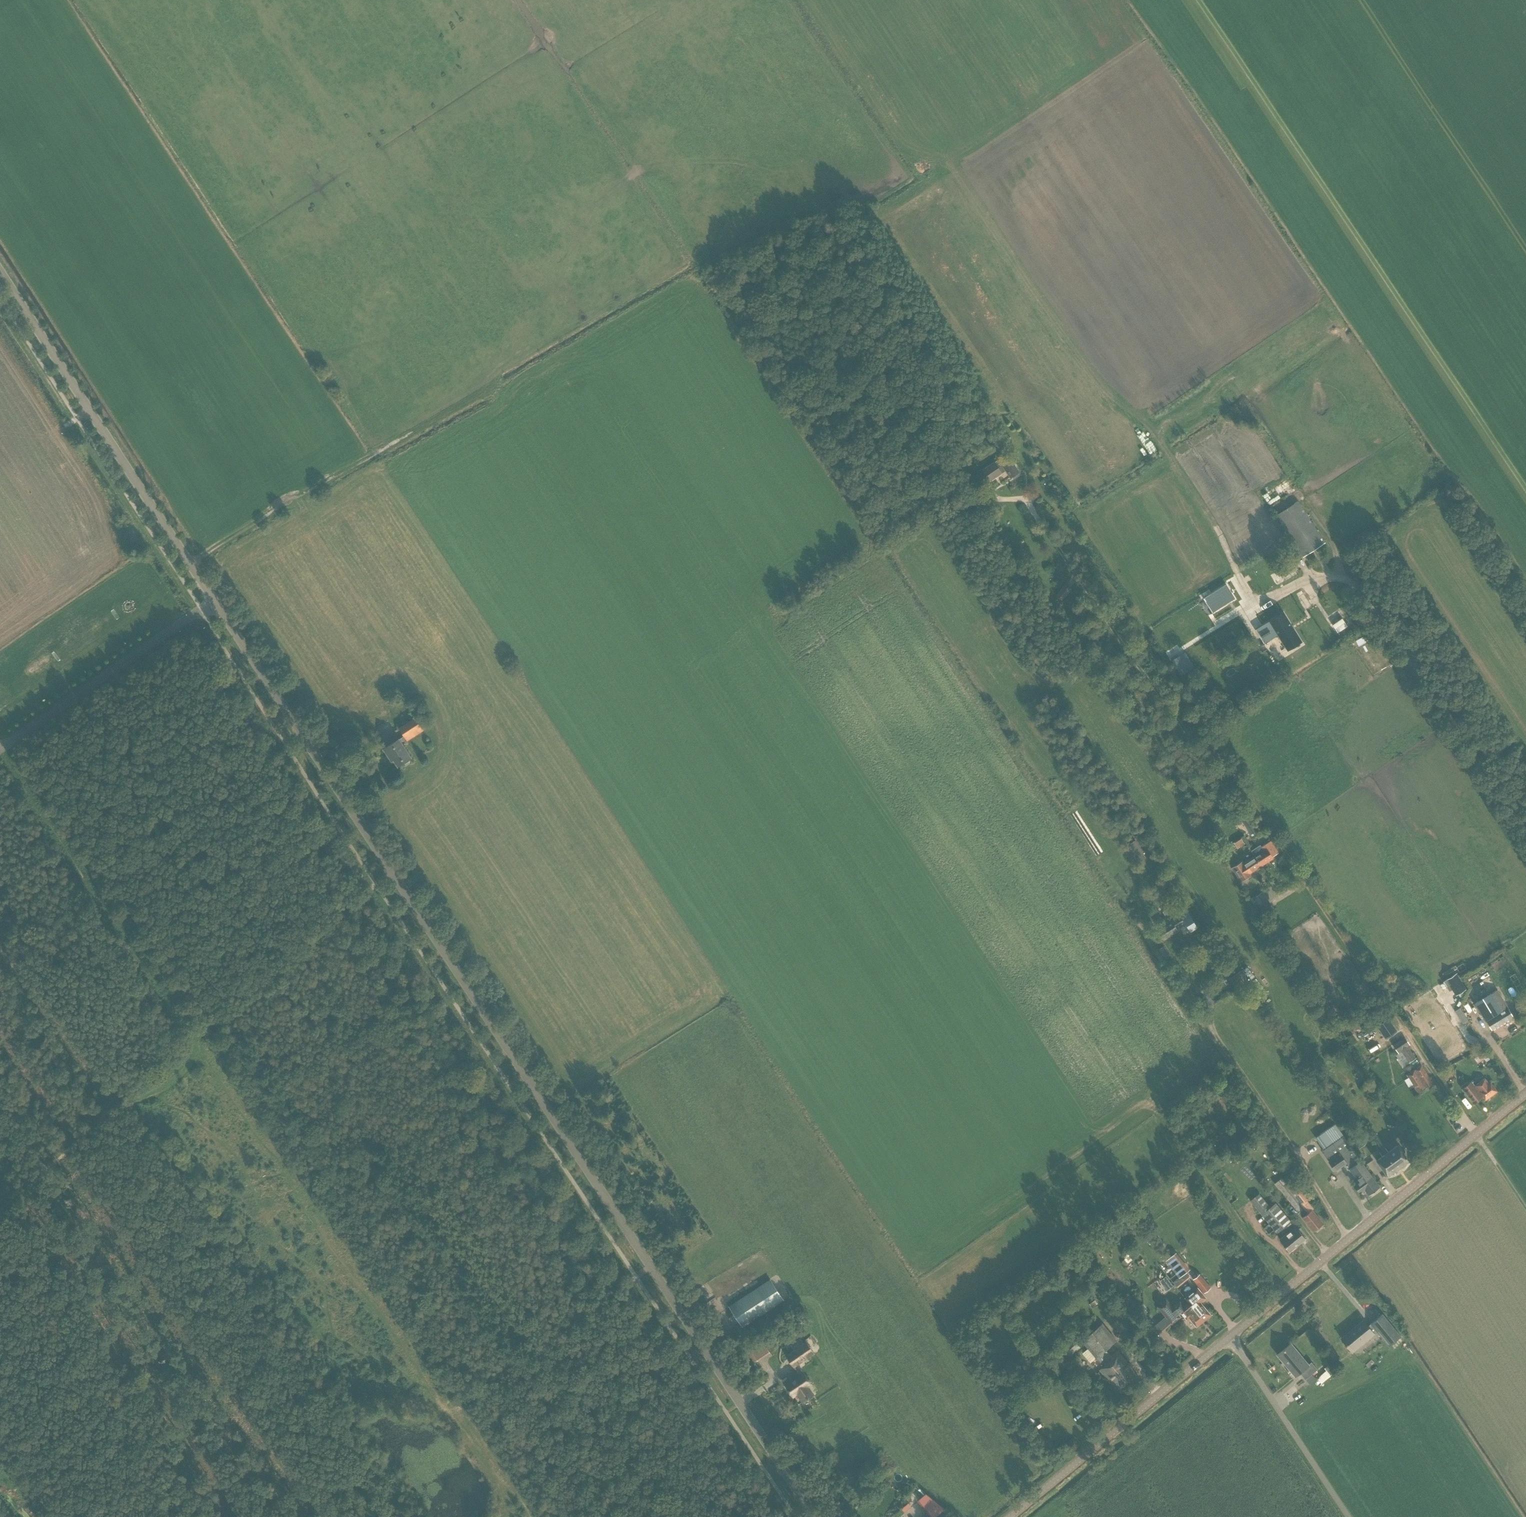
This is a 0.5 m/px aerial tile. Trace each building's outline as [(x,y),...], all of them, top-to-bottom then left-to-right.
[(1011,459),(1000,466),(997,460),(982,470),(983,472),(975,477),(983,490),(992,484),(990,482),(1002,473),(1006,470),(1011,478),(1019,472),(1011,459)] [(1298,502),(1277,516),(1303,556),(1325,543),(1298,502)] [(1295,561),(1271,575),(1277,586),(1301,572),(1295,561)] [(1068,585),(1059,591),(1062,597),(1072,590),(1068,585)] [(1321,620),(1331,637),(1354,623),(1347,611),(1336,619),(1332,613),(1321,620)] [(1301,641),(1284,613),(1256,630),(1264,642),(1278,634),(1288,650),(1301,641)] [(415,718),(400,728),(405,736),(400,739),(384,749),(392,761),(394,759),(398,766),(412,757),(402,742),(422,729),(426,726),(424,722),(420,724),(415,718)] [(1235,808),(1240,818),(1244,815),(1239,806),(1235,808)] [(1255,857),(1255,856),(1254,857),(1261,867),(1274,858),(1273,857),(1279,853),(1271,841),(1261,847),(1264,851),(1255,857)] [(1261,867),(1254,857),(1244,863),(1243,861),(1232,868),(1241,881),(1246,878),(1251,875),(1250,873),(1261,867)] [(1157,895),(1165,907),(1172,902),(1165,890),(1157,895)] [(1251,899),(1261,915),(1273,908),(1263,892),(1251,899)] [(1178,930),(1186,924),(1190,931),(1197,927),(1184,906),(1169,915),(1178,930)] [(1161,925),(1168,936),(1178,930),(1169,915),(1159,922),(1161,925)] [(1164,946),(1159,949),(1165,959),(1170,956),(1164,946)] [(1457,967),(1460,973),(1467,969),(1464,963),(1457,967)] [(1236,990),(1245,984),(1238,973),(1229,979),(1236,990)] [(1457,973),(1446,980),(1455,994),(1465,987),(1457,973)] [(1497,990),(1475,1003),(1492,1030),(1514,1017),(1497,990)] [(1455,1011),(1463,1023),(1468,1020),(1460,1008),(1455,1011)] [(1397,1030),(1388,1018),(1377,1026),(1385,1038),(1397,1030)] [(1416,1058),(1408,1047),(1402,1051),(1410,1062),(1416,1058)] [(1422,1065),(1407,1075),(1418,1093),(1433,1084),(1422,1065)] [(1444,1071),(1449,1078),(1456,1073),(1451,1066),(1444,1071)] [(1474,1104),(1483,1097),(1486,1100),(1497,1091),(1491,1082),(1489,1084),(1485,1079),(1475,1086),(1472,1081),(1469,1084),(1467,1082),(1461,1086),(1462,1089),(1474,1104)] [(1473,1114),(1477,1110),(1470,1103),(1466,1106),(1473,1114)] [(1345,1136),(1324,1150),(1330,1161),(1335,1170),(1346,1163),(1350,1168),(1349,1169),(1359,1181),(1354,1185),(1360,1193),(1365,1190),(1369,1195),(1380,1187),(1361,1161),(1345,1136)] [(1383,1156),(1376,1161),(1388,1176),(1410,1160),(1398,1145),(1388,1152),(1386,1149),(1381,1153),(1383,1156)] [(1312,1210),(1313,1209),(1307,1201),(1309,1199),(1289,1173),(1282,1178),(1287,1184),(1284,1186),(1300,1206),(1302,1205),(1304,1208),(1299,1212),(1303,1217),(1314,1231),(1323,1223),(1312,1210)] [(1259,1194),(1250,1201),(1277,1233),(1291,1222),(1276,1203),(1270,1208),(1259,1194)] [(1295,1227),(1280,1239),(1290,1251),(1305,1239),(1295,1227)] [(1120,1262),(1125,1268),(1131,1264),(1127,1258),(1120,1262)] [(1191,1277),(1204,1293),(1211,1288),(1198,1272),(1191,1277)] [(722,1288),(730,1284),(725,1275),(717,1280),(722,1288)] [(1173,1286),(1166,1276),(1160,1281),(1167,1290),(1173,1286)] [(770,1280),(730,1307),(743,1327),(783,1300),(770,1280)] [(1204,1321),(1211,1315),(1201,1302),(1206,1298),(1202,1292),(1199,1295),(1195,1290),(1187,1296),(1191,1301),(1189,1303),(1204,1321)] [(1189,1318),(1197,1327),(1204,1321),(1189,1303),(1184,1307),(1180,1302),(1173,1307),(1167,1300),(1158,1307),(1167,1317),(1172,1324),(1181,1317),(1179,1315),(1181,1313),(1187,1320),(1189,1318)] [(1137,1308),(1142,1316),(1147,1312),(1142,1305),(1137,1308)] [(1374,1334),(1377,1331),(1389,1346),(1401,1336),(1382,1314),(1371,1323),(1371,1324),(1368,1326),(1363,1320),(1341,1338),(1352,1352),(1374,1334)] [(1117,1351),(1111,1356),(1105,1350),(1116,1341),(1102,1324),(1082,1341),(1096,1358),(1093,1361),(1118,1392),(1138,1376),(1117,1351)] [(794,1367),(814,1353),(806,1342),(804,1343),(796,1331),(787,1338),(791,1344),(790,1344),(794,1350),(786,1355),(794,1367)] [(1060,1347),(1069,1357),(1081,1347),(1072,1337),(1060,1347)] [(751,1351),(749,1353),(754,1361),(757,1360),(758,1361),(770,1352),(764,1342),(751,1351)] [(1129,1350),(1124,1343),(1120,1345),(1125,1353),(1129,1350)] [(1295,1376),(1300,1373),(1305,1379),(1317,1369),(1312,1362),(1308,1365),(1291,1344),(1277,1355),(1295,1376)] [(1371,1349),(1380,1359),(1385,1355),(1376,1344),(1371,1349)] [(1324,1365),(1326,1367),(1325,1368),(1331,1375),(1335,1371),(1328,1362),(1324,1365)] [(801,1369),(797,1371),(788,1376),(791,1380),(785,1384),(793,1397),(797,1394),(798,1395),(797,1395),(796,1397),(798,1398),(799,1399),(800,1398),(803,1402),(814,1395),(808,1387),(811,1385),(810,1383),(811,1381),(810,1379),(808,1379),(803,1372),(801,1369)] [(891,1509),(897,1516),(903,1516),(905,1515),(897,1504),(891,1509)]
